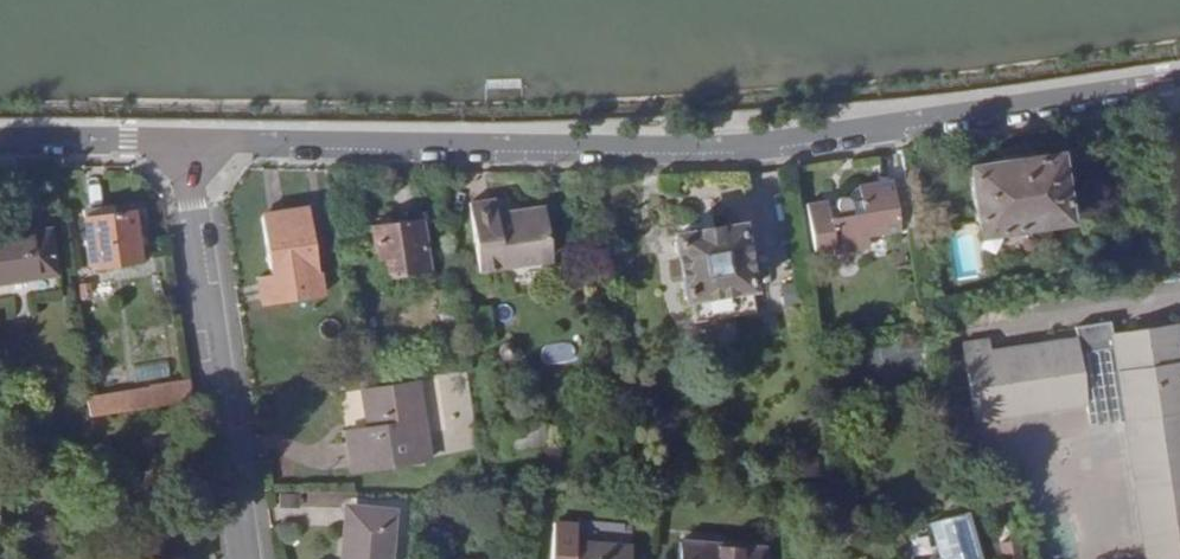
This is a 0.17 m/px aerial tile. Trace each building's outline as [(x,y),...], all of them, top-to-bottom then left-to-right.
[(1057,151),(969,165),(980,234),(1069,219),(1057,151)] [(807,194),(815,244),(834,241),(835,249),(871,243),(870,232),(917,224),(910,183),(895,186),(880,187),(879,182),(858,185),(851,197),(848,195),(845,194),(842,195),(840,197),(839,197),(828,200),(826,191),(807,194)] [(470,202),(480,272),(542,263),(540,239),(549,238),(544,205),(518,209),(515,215),(506,216),(507,224),(498,225),(497,213),(494,199),(470,202)] [(83,209),(84,219),(117,214),(115,206),(83,209)] [(518,209),(497,213),(498,225),(507,224),(506,216),(515,215),(518,209)] [(117,214),(84,219),(92,268),(142,260),(134,212),(117,214)] [(307,212),(261,219),(270,275),(258,277),(263,304),(321,295),(307,212)] [(421,217),(373,225),(380,271),(429,265),(421,217)] [(741,224),(675,235),(684,299),(750,288),(741,224)] [(53,271),(46,225),(0,233),(0,279),(53,271)] [(540,239),(542,263),(553,261),(553,260),(549,238),(540,239)] [(1147,558),(1179,558),(1179,348),(1176,322),(994,350),(991,339),(963,343),(972,408),(1085,391),(1079,350),(1114,344),(1147,558)] [(503,345),(502,349),(503,352),(504,354),(505,355),(506,355),(508,356),(510,355),(513,355),(514,355),(516,353),(516,352),(517,350),(517,349),(517,346),(516,344),(515,342),(513,341),(511,341),(510,340),(507,340),(506,341),(505,342),(503,343),(503,345)] [(192,398),(189,376),(148,382),(149,386),(126,390),(130,408),(192,398)] [(416,382),(359,390),(363,426),(342,430),(348,469),(428,456),(416,382)] [(126,390),(88,396),(90,414),(130,408),(126,390)] [(545,415),(506,420),(509,443),(548,438),(545,415)] [(352,506),(350,527),(347,527),(344,558),(389,558),(393,510),(352,506)] [(561,522),(559,554),(575,556),(575,558),(632,558),(634,542),(578,537),(579,525),(561,522)] [(679,544),(678,558),(767,558),(766,549),(679,544)]
